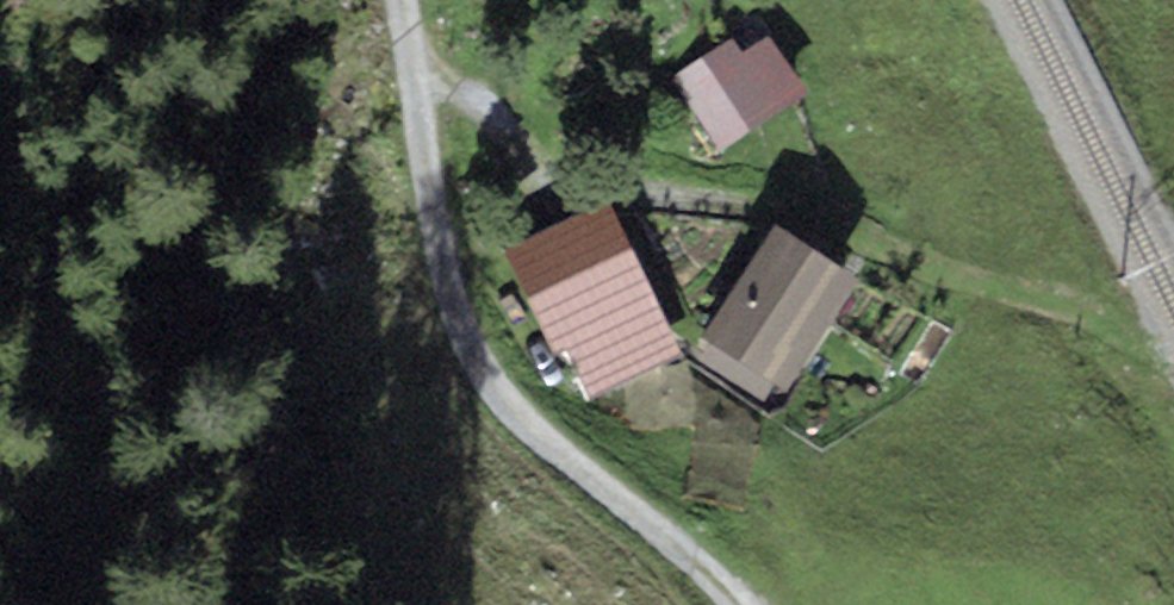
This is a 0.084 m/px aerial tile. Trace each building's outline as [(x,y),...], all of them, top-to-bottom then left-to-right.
[(723,150),(809,91),(769,33),(743,51),(733,37),(673,79),(723,150)] [(587,401),(680,356),(609,197),(511,243),(501,247),(555,360),(565,355),(587,401)] [(860,279),(776,224),(702,335),(713,342),(773,381),(786,390),(860,279)] [(759,403),(773,381),(713,342),(699,363),(759,403)]
